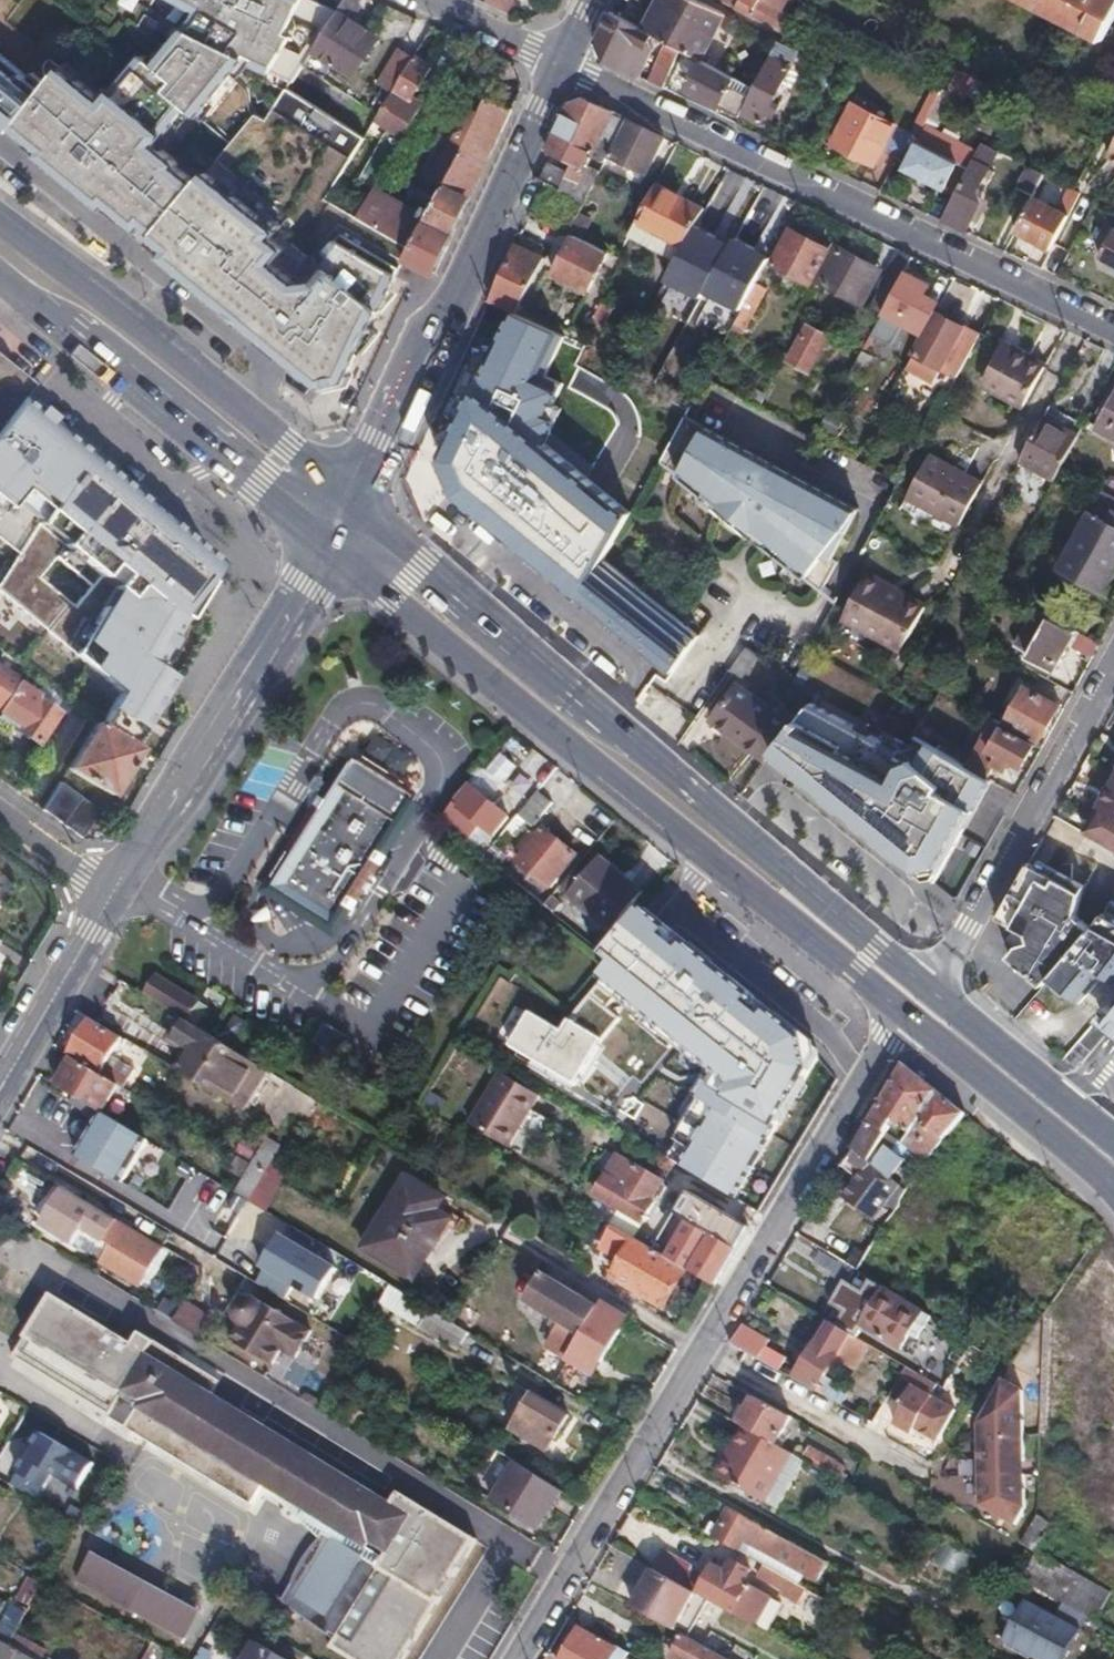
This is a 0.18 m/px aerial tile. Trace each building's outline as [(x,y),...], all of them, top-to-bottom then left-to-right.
[(324,380),(353,373),(406,259),(413,245),(394,235),(361,215),(329,196),(366,136),(289,86),(269,117),(258,113),(202,184),(180,166),(182,163),(158,145),(189,107),(200,116),(245,59),(292,83),(337,13),(313,0),(185,0),(200,8),(194,20),(157,65),(144,54),(107,99),(64,66),(49,83),(34,71),(31,76),(0,51),(0,116),(324,380)] [(315,47),(358,74),(382,35),(354,16),(363,0),(345,0),(337,13),(315,47)] [(511,11),(516,0),(488,0),(511,11)] [(652,32),(654,34),(668,41),(680,48),(702,59),(727,14),(700,0),(668,0),(652,32)] [(783,32),(791,15),(770,5),(771,0),(770,0),(720,0),(783,32)] [(1104,39),(1113,20),(1113,0),(1027,0),(1104,39)] [(652,32),(618,14),(612,11),(598,40),(605,59),(640,75),(650,54),(634,45),(636,40),(648,46),(654,34),(652,32)] [(756,87),(743,112),(764,122),(784,81),(800,50),(788,44),(779,40),(756,87)] [(680,48),(668,41),(653,78),(665,84),(680,48)] [(387,70),(400,78),(414,55),(401,47),(387,70)] [(400,78),(380,112),(377,117),(391,126),(363,175),(378,185),(378,184),(405,135),(393,128),(416,91),(432,65),(415,54),(414,55),(400,78)] [(725,101),(743,112),(756,87),(704,60),(688,90),(721,107),(725,101)] [(971,89),(976,78),(966,74),(962,84),(971,89)] [(998,107),(1005,93),(976,78),(971,89),(969,92),(998,107)] [(943,87),(930,115),(925,126),(934,130),(955,93),(943,87)] [(427,97),(416,91),(393,128),(405,135),(427,97)] [(378,184),(378,185),(361,215),(394,235),(413,245),(406,259),(430,272),(435,274),(456,230),(472,196),(490,158),(514,107),(495,98),(487,95),(480,95),(458,135),(467,141),(464,147),(445,184),(428,216),(422,227),(403,218),(400,208),(404,199),(382,185),(378,184)] [(568,103),(547,150),(575,163),(569,175),(566,175),(559,189),(584,202),(601,170),(590,164),(595,155),(606,160),(610,153),(628,119),(584,98),(568,103)] [(853,103),(832,144),(874,165),(894,124),(853,103)] [(664,137),(628,119),(610,153),(646,172),(664,137)] [(918,141),(906,166),(905,169),(957,194),(976,157),(945,141),(939,151),(918,141)] [(957,194),(945,218),(969,230),(983,201),(979,188),(997,151),(983,144),(976,157),(957,194)] [(1033,197),(1045,175),(1031,169),(1021,190),(1033,197)] [(704,208),(657,183),(637,219),(678,241),(688,225),(693,228),(695,223),(704,208)] [(1033,197),(1016,231),(1052,249),(1079,196),(1069,191),(1059,210),(1033,197)] [(705,291),(730,246),(716,238),(717,236),(695,223),(693,228),(665,277),(702,296),(705,291)] [(775,263),(812,284),(815,279),(830,249),(793,229),(775,263)] [(1098,260),(1113,268),(1113,229),(1098,260)] [(609,252),(575,233),(556,273),(590,290),(609,252)] [(755,248),(735,237),(730,246),(705,291),(742,311),(756,284),(757,282),(770,259),(754,250),(755,248)] [(520,240),(493,296),(517,308),(519,309),(528,291),(548,252),(520,239),(520,240)] [(830,249),(815,279),(863,304),(875,282),(868,277),(874,266),(835,246),(832,245),(830,249)] [(914,257),(899,250),(881,285),(894,292),(905,273),(914,257)] [(868,277),(875,282),(882,270),(874,266),(868,277)] [(931,287),(905,273),(894,292),(871,336),(890,346),(903,322),(924,333),(941,303),(926,295),(931,287)] [(742,311),(736,322),(748,328),(768,289),(757,282),(756,284),(742,311)] [(528,291),(519,309),(538,317),(546,299),(528,291)] [(460,504),(670,667),(697,632),(604,560),(633,512),(532,439),(543,418),(520,406),(560,331),(517,311),(440,462),(460,504)] [(918,354),(958,377),(981,335),(940,313),(918,354)] [(809,327),(791,360),(809,371),(827,337),(809,327)] [(983,384),(1024,406),(1046,367),(1004,344),(983,384)] [(18,398),(31,381),(0,356),(0,422),(18,398)] [(1097,426),(1113,435),(1113,397),(1097,426)] [(18,398),(0,422),(0,523),(24,542),(87,454),(34,409),(33,410),(18,398)] [(816,590),(833,558),(859,509),(835,496),(732,441),(684,416),(679,425),(658,463),(751,539),(757,532),(767,540),(762,547),(816,590)] [(1028,445),(1020,461),(1054,479),(1062,466),(1079,436),(1044,417),(1028,445)] [(24,542),(0,579),(0,593),(119,692),(100,724),(95,723),(68,768),(114,794),(139,749),(133,745),(173,678),(154,667),(183,619),(170,611),(220,562),(87,454),(24,542)] [(932,456),(911,494),(938,510),(937,513),(960,526),(983,484),(932,456)] [(1105,490),(1061,567),(1104,591),(1113,573),(1113,495),(1105,490)] [(938,510),(911,494),(909,498),(937,513),(938,510)] [(757,532),(751,539),(762,547),(767,540),(757,532)] [(833,604),(853,568),(833,558),(816,590),(833,604)] [(843,615),(872,631),(894,590),(866,576),(843,615)] [(894,590),(872,631),(905,647),(926,606),(894,590)] [(1052,617),(1030,654),(1056,669),(1070,645),(1092,657),(1101,642),(1052,617)] [(747,647),(732,668),(744,677),(759,657),(752,651),(747,647)] [(15,677),(0,668),(0,700),(15,677)] [(947,680),(939,693),(973,714),(977,706),(964,698),(968,692),(947,680)] [(0,712),(0,716),(13,726),(13,729),(40,746),(61,714),(36,697),(38,693),(19,681),(0,712)] [(710,718),(765,760),(774,749),(790,729),(792,725),(737,684),(710,718)] [(1006,724),(1036,741),(1059,703),(1025,684),(1004,723),(1006,724)] [(73,690),(63,704),(64,706),(81,716),(90,701),(73,690)] [(790,729),(774,749),(936,882),(991,779),(987,775),(968,765),(921,740),(918,745),(902,750),(811,701),(792,725),(790,729)] [(968,765),(987,775),(991,768),(1001,773),(1008,761),(1020,768),(1033,745),(1004,728),(1006,724),(1004,723),(995,718),(994,718),(990,724),(968,765)] [(335,757),(324,774),(340,784),(394,816),(405,800),(335,757)] [(1103,787),(1108,790),(1101,804),(1095,801),(1086,816),(1092,819),(1085,832),(1106,844),(1113,848),(1113,766),(1103,787)] [(340,784),(324,774),(319,782),(335,791),(340,784)] [(60,781),(43,809),(83,837),(100,809),(60,781)] [(340,784),(335,791),(284,870),(288,872),(277,889),(294,901),(291,906),(298,911),(302,906),(326,922),(337,905),(341,907),(399,820),(394,816),(340,784)] [(455,802),(441,819),(467,841),(481,824),(493,835),(506,818),(468,786),(455,802)] [(536,792),(517,815),(532,828),(551,805),(536,792)] [(543,830),(517,860),(548,886),(562,871),(574,856),(543,830)] [(1029,859),(999,916),(1028,933),(1009,956),(1032,975),(1036,970),(1047,979),(1051,975),(1067,956),(1094,926),(1080,914),(1081,910),(1089,885),(1078,879),(1080,859),(1079,858),(1070,860),(1064,871),(1061,870),(1033,854),(1029,859)] [(577,875),(563,891),(611,930),(641,894),(601,860),(584,881),(577,875)] [(537,888),(531,894),(542,904),(548,897),(537,888)] [(548,897),(542,904),(553,912),(561,903),(550,895),(548,897)] [(720,1070),(661,1157),(725,1202),(820,1065),(814,1031),(648,899),(609,948),(618,957),(607,973),(720,1070)] [(1051,975),(1081,1002),(1106,975),(1113,982),(1113,899),(1096,928),(1094,926),(1067,956),(1051,975)] [(151,972),(140,992),(181,1017),(185,1019),(197,1002),(151,972)] [(508,1040),(552,1063),(577,1015),(533,992),(508,1040)] [(217,1039),(231,1047),(245,1023),(232,1014),(217,1039)] [(71,1055),(75,1057),(99,1073),(121,1036),(93,1019),(71,1055)] [(192,1049),(179,1071),(243,1109),(267,1069),(262,1066),(231,1047),(217,1039),(205,1032),(187,1021),(176,1040),(192,1049)] [(1074,1048),(1100,1069),(1094,1077),(1113,1092),(1113,1036),(1096,1021),(1074,1048)] [(75,1057),(58,1086),(61,1088),(91,1106),(102,1113),(118,1084),(99,1073),(75,1057)] [(903,1065),(869,1122),(885,1133),(895,1120),(910,1132),(901,1144),(927,1160),(965,1114),(903,1065)] [(499,1071),(470,1122),(509,1146),(539,1096),(499,1071)] [(91,1106),(61,1088),(51,1105),(81,1124),(91,1106)] [(146,1139),(103,1113),(79,1154),(120,1181),(146,1139)] [(869,1122),(854,1150),(889,1179),(901,1161),(886,1152),(895,1139),(885,1133),(869,1122)] [(889,1179),(854,1150),(843,1168),(859,1181),(844,1199),(871,1220),(898,1186),(889,1179)] [(661,1180),(617,1155),(594,1194),(611,1204),(603,1219),(615,1226),(621,1230),(627,1234),(632,1236),(652,1201),(649,1199),(661,1180)] [(235,1192),(248,1200),(264,1172),(252,1164),(235,1192)] [(184,1177),(173,1208),(144,1197),(138,1215),(208,1241),(226,1192),(184,1177)] [(388,1210),(364,1248),(408,1274),(444,1217),(436,1211),(442,1200),(408,1179),(388,1210)] [(65,1189),(43,1225),(73,1243),(83,1228),(109,1244),(100,1260),(139,1284),(160,1249),(65,1189)] [(687,1269),(714,1286),(750,1227),(690,1190),(675,1214),(686,1221),(665,1257),(687,1269)] [(268,1257),(287,1224),(268,1212),(247,1245),(268,1257)] [(665,1306),(687,1269),(665,1257),(627,1234),(625,1236),(620,1233),(621,1230),(615,1226),(601,1250),(623,1264),(615,1277),(665,1306)] [(839,1232),(828,1251),(857,1269),(870,1245),(855,1235),(852,1239),(839,1232)] [(821,1251),(812,1266),(835,1279),(844,1264),(821,1251)] [(915,1339),(930,1313),(867,1275),(860,1288),(847,1280),(832,1304),(845,1312),(837,1324),(855,1335),(863,1321),(899,1342),(905,1346),(910,1337),(915,1339)] [(548,1347),(569,1359),(599,1310),(542,1276),(526,1301),(563,1323),(548,1347)] [(390,1285),(379,1304),(419,1327),(429,1308),(390,1285)] [(18,1355),(251,1501),(263,1482),(331,1525),(280,1607),(334,1641),(330,1647),(349,1658),(409,1658),(484,1539),(403,1489),(394,1504),(57,1293),(43,1313),(18,1355)] [(295,1357),(311,1331),(256,1298),(250,1295),(244,1295),(238,1298),(235,1302),(233,1307),(233,1313),(235,1319),(240,1323),(230,1339),(270,1363),(280,1348),(295,1357)] [(182,1303),(172,1320),(203,1338),(213,1321),(182,1303)] [(599,1310),(569,1359),(593,1374),(626,1319),(602,1304),(599,1310)] [(795,1379),(820,1392),(841,1404),(848,1391),(826,1378),(828,1373),(835,1378),(844,1362),(855,1369),(869,1344),(855,1335),(837,1324),(830,1320),(795,1379)] [(742,1326),(732,1344),(764,1362),(777,1369),(784,1357),(763,1345),(765,1339),(742,1326)] [(923,1356),(913,1371),(935,1384),(944,1389),(954,1373),(923,1356)] [(913,1371),(907,1367),(890,1393),(905,1403),(893,1424),(933,1446),(953,1411),(927,1395),(935,1384),(913,1371)] [(979,1449),(978,1504),(1012,1523),(1022,1507),(1022,1488),(1014,1488),(1015,1457),(1022,1457),(1023,1415),(1015,1415),(1015,1406),(1023,1406),(1023,1388),(1003,1379),(983,1414),(995,1420),(991,1449),(979,1449)] [(531,1390),(507,1429),(547,1453),(571,1414),(531,1390)] [(756,1396),(740,1423),(746,1426),(777,1444),(792,1417),(756,1396)] [(777,1444),(746,1426),(735,1446),(742,1450),(726,1477),(765,1500),(792,1452),(777,1444)] [(43,1428),(17,1470),(45,1487),(54,1473),(81,1489),(98,1461),(43,1428)] [(742,1450),(735,1446),(719,1474),(726,1477),(742,1450)] [(808,1447),(802,1458),(806,1460),(829,1473),(835,1462),(808,1447)] [(1028,1468),(1036,1473),(1036,1456),(1028,1468)] [(561,1489),(515,1461),(492,1500),(515,1514),(537,1527),(561,1489)] [(731,1509),(715,1537),(739,1551),(746,1540),(772,1555),(782,1537),(731,1509)] [(665,1549),(655,1569),(680,1584),(691,1564),(665,1549)] [(204,1609),(95,1550),(77,1584),(185,1643),(204,1609)] [(1036,1553),(1021,1580),(1096,1621),(1112,1594),(1036,1553)] [(697,1593),(753,1624),(770,1593),(743,1578),(749,1567),(734,1558),(728,1570),(715,1562),(697,1593)] [(806,1588),(764,1564),(758,1575),(781,1588),(782,1593),(798,1603),(806,1588)] [(654,1569),(633,1605),(674,1629),(695,1592),(680,1584),(654,1569)] [(1030,1599),(1007,1643),(1037,1658),(1066,1658),(1082,1626),(1030,1599)] [(0,1631),(0,1640),(9,1645),(17,1632),(28,1612),(15,1605),(0,1631)] [(618,1645),(616,1648),(581,1629),(564,1658),(625,1658),(629,1652),(618,1645)] [(9,1645),(35,1658),(42,1658),(48,1649),(17,1632),(9,1645)] [(683,1634),(670,1656),(674,1658),(728,1658),(683,1634)] [(9,1645),(0,1640),(0,1658),(35,1658),(9,1645)] [(246,1658),(284,1658),(255,1643),(246,1658)] [(214,1653),(202,1646),(195,1658),(211,1658),(214,1653)]
